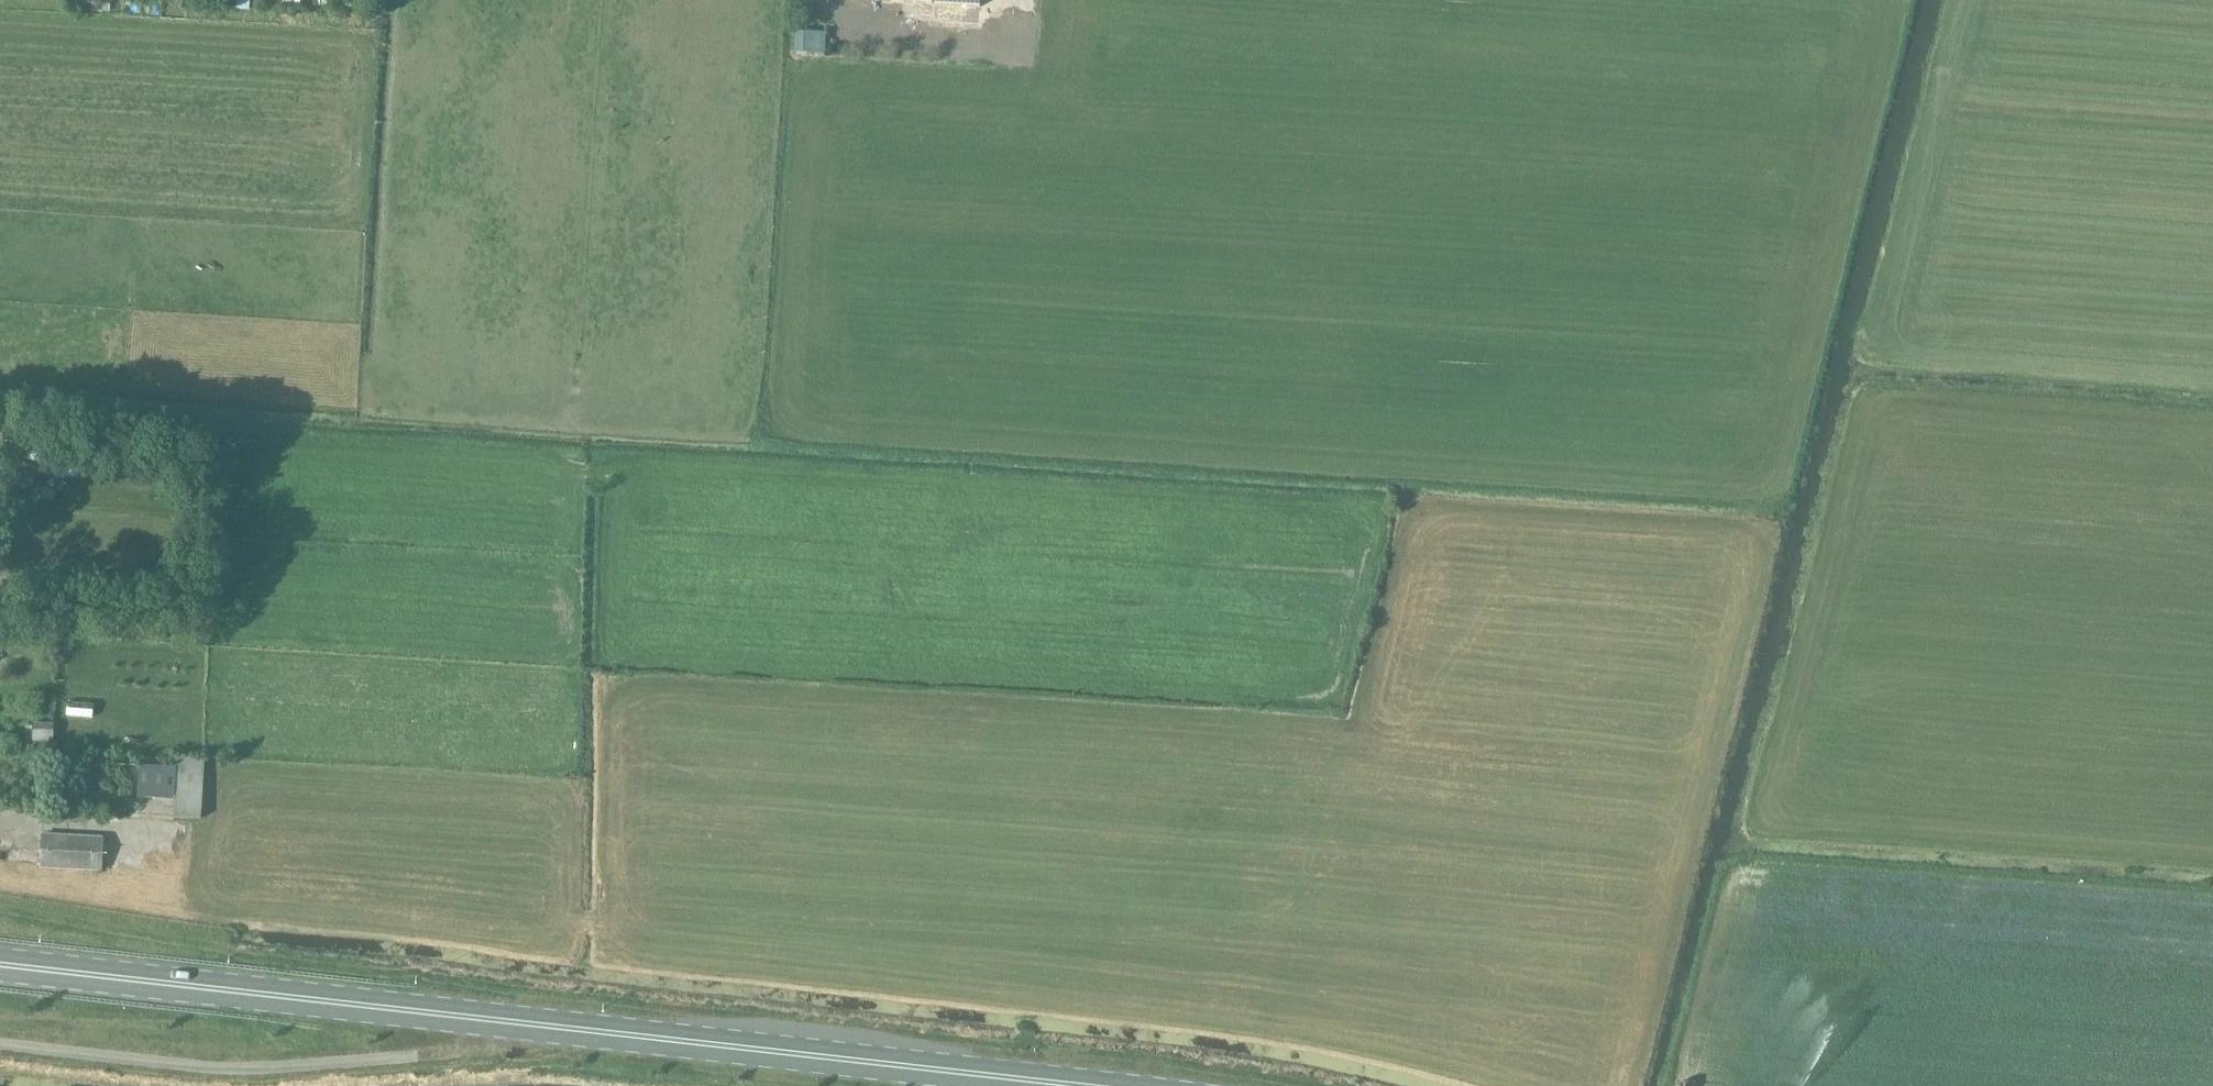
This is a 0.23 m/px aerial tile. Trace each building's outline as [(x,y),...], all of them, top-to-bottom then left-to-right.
[(935,5),(938,5),(938,18),(977,20),(977,9),(979,9),(980,0),(935,0),(935,5)] [(825,34),(796,33),(795,52),(824,53),(825,34)] [(34,723),(33,745),(54,745),(54,723),(34,723)] [(136,798),(173,800),(176,800),(176,818),(201,819),(204,759),(179,758),(178,769),(137,767),(136,798)] [(95,810),(105,814),(115,814),(124,809),(131,800),(132,790),(129,780),(122,772),(113,768),(102,768),(93,773),(87,782),(85,792),(88,802),(95,810)] [(42,835),(40,866),(101,868),(102,838),(42,835)]
